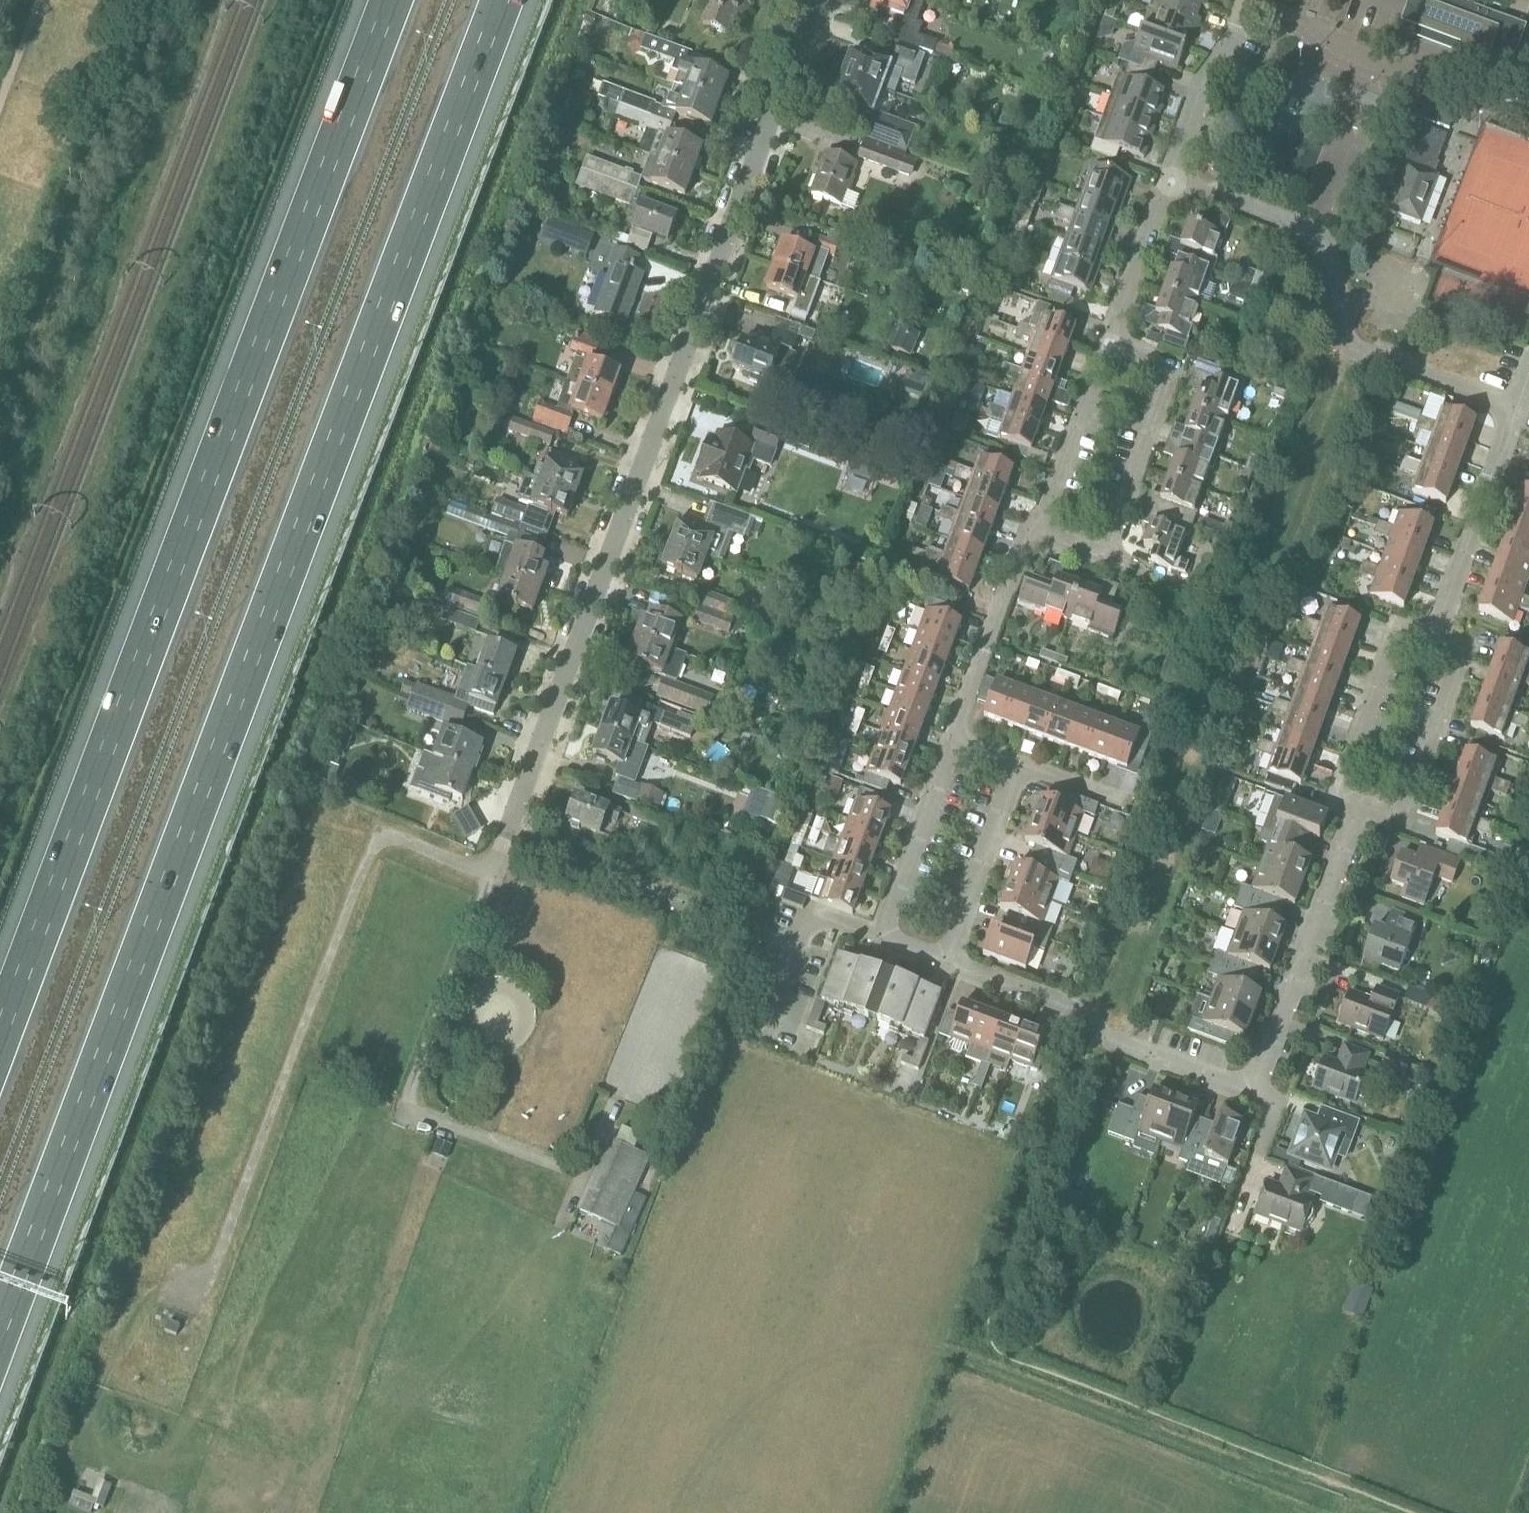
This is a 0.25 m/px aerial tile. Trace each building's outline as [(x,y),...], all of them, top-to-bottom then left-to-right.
[(704,24),(730,34),(740,8),(745,10),(749,0),(713,0),(704,24)] [(874,6),(887,11),(887,13),(905,19),(901,30),(905,31),(901,42),(920,50),(950,60),(953,51),(937,45),(938,43),(919,36),(923,25),(917,23),(926,0),(876,0),(874,6)] [(1118,11),(1122,0),(1111,0),(1109,7),(1118,11)] [(1191,0),(1153,0),(1149,10),(1198,27),(1200,20),(1197,18),(1201,5),(1202,4),(1191,0)] [(1416,29),(1513,65),(1527,26),(1456,0),(1427,0),(1416,29)] [(1198,27),(1149,10),(1142,31),(1186,47),(1191,34),(1195,35),(1198,27)] [(1124,46),(1119,61),(1129,65),(1155,74),(1159,62),(1178,69),(1186,47),(1142,31),(1137,43),(1124,46)] [(671,72),(679,75),(674,86),(720,103),(729,79),(688,64),(693,53),(647,36),(640,34),(625,40),(632,57),(644,51),(675,62),(671,72)] [(849,64),(844,76),(885,90),(895,94),(900,80),(915,85),(926,56),(919,54),(920,50),(901,42),(892,68),(856,54),(851,65),(849,64)] [(1120,74),(1112,96),(1156,113),(1160,115),(1163,106),(1159,105),(1164,90),(1151,85),(1155,74),(1129,65),(1125,76),(1120,74)] [(843,88),(839,99),(848,102),(846,108),(864,115),(873,119),(866,137),(868,138),(868,139),(907,154),(917,128),(888,117),(897,95),(895,94),(885,90),(844,76),(840,87),(843,88)] [(606,102),(621,106),(621,105),(651,117),(656,103),(603,84),(599,96),(607,99),(606,102)] [(665,97),(662,107),(711,126),(720,103),(674,86),(669,99),(665,97)] [(1079,109),(1083,97),(1075,94),(1070,106),(1079,109)] [(1112,96),(1104,118),(1149,135),(1152,136),(1155,129),(1151,127),(1156,114),(1160,115),(1156,113),(1112,96)] [(638,152),(650,157),(651,156),(694,172),(703,148),(660,132),(659,134),(647,130),(651,117),(621,105),(621,106),(616,119),(640,128),(639,130),(646,132),(638,152)] [(1416,118),(1450,131),(1454,119),(1420,107),(1416,118)] [(1149,135),(1104,118),(1092,152),(1117,161),(1121,149),(1144,157),(1147,150),(1144,148),(1148,135),(1152,136),(1149,135)] [(1387,185),(1399,190),(1390,212),(1421,224),(1439,178),(1433,176),(1448,136),(1411,122),(1387,185)] [(868,139),(861,156),(900,171),(911,176),(917,162),(905,157),(907,154),(868,139)] [(822,168),(824,169),(814,194),(842,205),(848,190),(852,192),(857,179),(854,177),(858,166),(827,154),(822,168)] [(651,156),(650,157),(646,168),(642,179),(685,196),(694,172),(651,156)] [(587,159),(583,171),(628,187),(633,173),(627,170),(626,173),(587,159)] [(1133,180),(1095,166),(1083,198),(1121,212),(1133,180)] [(612,232),(609,239),(647,252),(653,236),(668,242),(677,218),(634,202),(638,191),(628,187),(583,171),(578,183),(617,198),(616,202),(631,207),(629,214),(638,217),(630,239),(612,232)] [(1114,232),(1121,212),(1083,198),(1077,213),(1076,218),(1114,232)] [(1057,218),(1065,221),(1069,210),(1061,207),(1057,218)] [(1065,221),(1074,224),(1069,238),(1106,253),(1114,232),(1076,218),(1077,213),(1069,210),(1065,221)] [(1181,247),(1191,251),(1187,262),(1214,272),(1218,260),(1214,259),(1223,236),(1229,219),(1217,215),(1211,231),(1190,223),(1181,247)] [(549,220),(542,239),(587,255),(594,237),(549,220)] [(1019,221),(1011,242),(1020,245),(1027,225),(1019,221)] [(785,244),(777,266),(808,277),(808,278),(818,281),(828,254),(836,257),(840,246),(855,251),(858,243),(829,232),(826,240),(818,238),(814,248),(793,240),(791,246),(785,244)] [(1050,262),(1059,266),(1061,259),(1099,273),(1106,253),(1069,238),(1063,254),(1054,250),(1050,262)] [(609,263),(614,265),(596,313),(625,324),(643,275),(633,271),(639,258),(614,249),(609,263)] [(1061,259),(1059,266),(1049,292),(1073,300),(1077,289),(1091,294),(1099,273),(1061,259)] [(1173,270),(1165,292),(1198,304),(1199,303),(1210,306),(1217,287),(1209,285),(1214,272),(1187,262),(1183,274),(1173,270)] [(777,266),(768,288),(796,298),(794,303),(790,314),(788,319),(805,325),(821,282),(818,281),(808,278),(808,277),(777,266)] [(1245,283),(1253,286),(1257,273),(1250,270),(1245,283)] [(1228,294),(1229,297),(1258,306),(1263,291),(1252,287),(1253,286),(1245,283),(1233,279),(1228,294)] [(1162,330),(1167,332),(1163,343),(1186,352),(1191,340),(1190,340),(1194,327),(1190,325),(1198,304),(1165,292),(1156,314),(1167,318),(1162,330)] [(1024,323),(1023,325),(1030,327),(1038,330),(1036,336),(1069,349),(1077,328),(1065,323),(1068,314),(1038,304),(1032,322),(1029,321),(1024,323)] [(1020,324),(1016,336),(1025,339),(1030,327),(1020,324)] [(1025,339),(1034,342),(1029,357),(1062,369),(1069,349),(1036,336),(1038,330),(1030,327),(1025,339)] [(909,357),(918,336),(900,328),(891,349),(909,357)] [(572,350),(578,353),(568,381),(611,397),(620,373),(591,363),(592,359),(594,359),(598,349),(596,348),(600,339),(579,332),(572,350)] [(744,342),(734,369),(754,376),(752,381),(764,386),(766,381),(771,383),(785,388),(797,355),(794,353),(799,341),(776,332),(771,347),(754,341),(752,345),(744,342)] [(1219,354),(1215,367),(1223,370),(1227,357),(1219,354)] [(1062,369),(1029,357),(1024,372),(1022,377),(1055,389),(1062,369)] [(1007,366),(1003,377),(1011,380),(1015,369),(1007,366)] [(1011,380),(1019,383),(1013,397),(1047,409),(1055,389),(1022,377),(1024,372),(1015,369),(1011,380)] [(917,376),(905,372),(899,391),(920,398),(923,385),(932,388),(936,377),(918,371),(917,376)] [(1211,393),(1202,389),(1194,411),(1226,423),(1234,401),(1238,403),(1243,390),(1245,383),(1219,373),(1216,380),(1211,393)] [(532,418),(545,423),(544,426),(565,434),(566,431),(568,432),(574,416),(572,416),(573,411),(602,422),(611,397),(568,381),(557,411),(538,404),(532,418)] [(1288,394),(1275,389),(1272,396),(1286,401),(1288,394)] [(1013,397),(1008,411),(1006,417),(1040,430),(1047,409),(1013,397)] [(990,412),(969,405),(967,410),(988,418),(990,412)] [(992,405),(990,412),(988,418),(992,419),(996,420),(1000,408),(992,405)] [(992,419),(986,435),(998,439),(1032,451),(1040,430),(1006,417),(1008,411),(1000,408),(996,420),(992,419)] [(497,427),(506,430),(505,430),(550,446),(554,434),(509,419),(511,414),(494,409),(490,419),(499,421),(497,427)] [(1437,424),(1421,418),(1419,422),(1469,441),(1476,421),(1443,409),(1437,424)] [(1186,433),(1196,437),(1192,449),(1218,458),(1223,446),(1218,445),(1226,423),(1194,411),(1186,433)] [(1417,430),(1433,436),(1429,448),(1462,460),(1469,441),(1419,422),(1417,430)] [(701,472),(707,474),(705,480),(736,491),(745,468),(751,470),(755,460),(772,466),(783,436),(759,427),(754,441),(756,442),(754,447),(726,437),(724,444),(713,440),(701,472)] [(855,447),(847,474),(873,483),(879,462),(866,458),(868,451),(855,447)] [(1406,459),(1406,460),(1404,465),(1454,484),(1462,460),(1429,448),(1423,465),(1406,459)] [(1177,456),(1176,460),(1169,479),(1202,490),(1209,470),(1213,471),(1218,458),(1192,449),(1188,460),(1177,456)] [(533,478),(576,493),(583,475),(575,472),(579,462),(547,451),(545,456),(550,458),(547,468),(537,465),(533,478)] [(1251,456),(1249,460),(1246,469),(1253,471),(1258,458),(1251,456)] [(981,458),(976,473),(974,479),(1006,491),(1014,470),(981,458)] [(1402,471),(1418,477),(1413,492),(1446,504),(1454,484),(1404,465),(1402,471)] [(967,470),(959,467),(955,479),(963,482),(967,470)] [(1242,481),(1249,484),(1253,471),(1246,469),(1242,481)] [(963,482),(971,485),(966,499),(999,512),(1006,491),(974,479),(976,473),(967,470),(963,482)] [(528,476),(518,502),(555,515),(555,513),(567,517),(576,493),(533,478),(528,476)] [(1161,501),(1171,504),(1167,516),(1193,526),(1198,513),(1194,512),(1202,490),(1169,479),(1161,501)] [(1524,489),(1517,509),(1528,513),(1528,490),(1524,489)] [(966,499),(961,514),(959,519),(992,532),(999,512),(966,499)] [(498,500),(493,513),(522,523),(527,511),(498,500)] [(715,504),(707,524),(718,529),(734,535),(735,534),(744,538),(752,518),(715,504)] [(952,511),(944,508),(940,520),(948,523),(952,511)] [(1517,509),(1509,530),(1528,537),(1528,513),(1517,509)] [(948,523),(957,526),(951,540),(985,552),(992,532),(959,519),(961,514),(952,511),(948,523)] [(1395,529),(1378,523),(1376,528),(1427,546),(1434,525),(1401,513),(1395,529)] [(1144,547),(1165,555),(1161,567),(1185,575),(1189,564),(1177,559),(1185,538),(1188,539),(1193,526),(1167,516),(1163,528),(1152,524),(1144,547)] [(487,517),(483,528),(516,540),(520,529),(487,517)] [(681,526),(674,543),(707,556),(724,562),(734,535),(718,529),(707,524),(702,522),(692,519),(688,529),(681,526)] [(1204,519),(1201,527),(1215,533),(1222,535),(1221,536),(1229,539),(1234,526),(1226,523),(1225,527),(1204,519)] [(1374,534),(1390,540),(1385,554),(1419,567),(1427,546),(1376,528),(1374,534)] [(1509,530),(1502,550),(1528,560),(1528,537),(1509,530)] [(1229,539),(1221,536),(1217,549),(1224,552),(1229,539)] [(951,540),(946,555),(943,561),(977,573),(985,552),(951,540)] [(496,571),(508,576),(542,589),(549,570),(541,567),(544,558),(505,543),(499,559),(500,559),(496,571)] [(665,567),(683,574),(682,576),(697,582),(707,556),(674,543),(665,567)] [(920,551),(918,557),(924,559),(934,563),(938,552),(928,548),(926,553),(920,551)] [(1502,550),(1494,570),(1528,583),(1528,582),(1528,560),(1502,550)] [(936,582),(932,593),(961,603),(965,592),(970,594),(977,573),(943,561),(946,555),(938,552),(934,563),(942,566),(936,582)] [(1380,569),(1364,563),(1361,569),(1411,587),(1419,567),(1385,554),(1380,569)] [(1359,575),(1376,581),(1371,596),(1404,608),(1411,587),(1361,569),(1359,575)] [(1494,570),(1487,591),(1528,606),(1528,599),(1523,597),(1528,583),(1494,570)] [(499,602),(517,609),(518,607),(533,612),(542,589),(508,576),(499,602)] [(1058,579),(1056,586),(1043,581),(1042,584),(1026,578),(1016,605),(1046,616),(1047,612),(1068,620),(1080,587),(1058,579)] [(1090,627),(1088,631),(1113,640),(1122,614),(1110,610),(1112,606),(1100,602),(1102,595),(1080,587),(1068,620),(1090,627)] [(448,589),(444,602),(454,605),(479,614),(484,602),(459,593),(448,589)] [(1487,591),(1479,611),(1513,624),(1519,609),(1528,613),(1528,606),(1487,591)] [(699,604),(734,617),(738,605),(703,592),(699,604)] [(955,609),(932,600),(920,631),(954,645),(962,623),(951,619),(955,609)] [(429,603),(424,616),(476,634),(476,633),(475,632),(479,622),(480,623),(481,622),(429,603)] [(730,633),(735,621),(697,607),(693,620),(730,633)] [(1321,625),(1305,619),(1303,624),(1353,642),(1360,622),(1327,610),(1321,625)] [(653,622),(645,619),(638,638),(673,650),(683,623),(656,613),(653,622)] [(1300,631),(1317,637),(1312,651),(1345,663),(1353,642),(1303,624),(1300,631)] [(895,633),(888,630),(884,641),(891,644),(895,633)] [(912,652),(947,665),(954,645),(920,631),(912,652)] [(638,638),(630,660),(649,667),(648,670),(663,676),(677,681),(687,655),(673,650),(638,638)] [(1284,645),(1271,640),(1265,657),(1278,661),(1284,645)] [(880,653),(887,655),(891,644),(884,641),(880,653)] [(517,654),(489,644),(479,671),(507,681),(517,654)] [(1502,645),(1494,666),(1528,679),(1528,655),(1502,645)] [(1042,651),(1040,658),(1052,663),(1055,655),(1042,651)] [(1306,666),(1290,660),(1288,665),(1338,683),(1345,663),(1312,651),(1306,666)] [(905,672),(939,685),(947,665),(912,652),(905,672)] [(1055,655),(1052,663),(1066,668),(1069,660),(1055,655)] [(850,675),(863,680),(871,683),(875,671),(867,669),(855,664),(850,675)] [(1286,672),(1302,678),(1297,692),(1330,704),(1338,683),(1288,665),(1286,672)] [(1494,666),(1487,687),(1520,699),(1525,685),(1528,686),(1528,679),(1494,666)] [(468,668),(455,702),(468,706),(494,716),(495,713),(507,681),(479,671),(479,672),(468,668)] [(897,692),(932,705),(939,685),(905,672),(897,692)] [(1058,672),(1056,679),(1059,681),(1057,685),(1059,690),(1064,691),(1067,684),(1070,676),(1058,672)] [(1078,688),(1081,680),(1070,676),(1067,684),(1078,688)] [(978,702),(989,707),(985,717),(1006,725),(1018,690),(987,679),(978,702)] [(1162,679),(1159,687),(1171,691),(1174,683),(1162,679)] [(859,691),(866,694),(871,683),(863,680),(859,691)] [(660,699),(692,710),(697,696),(665,685),(660,699)] [(418,686),(414,696),(413,698),(446,711),(451,699),(418,686)] [(1099,687),(1096,694),(1107,699),(1110,691),(1099,687)] [(1487,687),(1479,708),(1528,726),(1528,725),(1528,718),(1515,713),(1520,699),(1487,687)] [(1018,690),(1006,725),(1026,733),(1039,698),(1018,690)] [(401,691),(396,705),(442,722),(446,711),(413,698),(414,696),(401,691)] [(1119,703),(1121,695),(1110,691),(1107,699),(1119,703)] [(890,712),(924,726),(932,705),(897,692),(890,712)] [(1292,706),(1275,700),(1273,706),(1323,725),(1330,704),(1297,692),(1292,706)] [(1039,698),(1026,733),(1046,740),(1059,705),(1039,698)] [(603,730),(641,745),(647,747),(655,725),(691,738),(698,721),(680,714),(681,710),(657,701),(654,709),(642,705),(638,716),(612,706),(603,730)] [(1059,705),(1046,740),(1066,748),(1079,713),(1059,705)] [(1270,713),(1287,719),(1282,733),(1315,745),(1323,725),(1273,706),(1270,713)] [(1472,729),(1476,730),(1505,741),(1510,726),(1527,732),(1528,726),(1479,708),(1472,729)] [(865,714),(858,711),(854,722),(861,725),(865,714)] [(882,733),(917,746),(924,726),(890,712),(882,733)] [(1079,713),(1066,748),(1087,755),(1099,720),(1079,713)] [(1139,735),(1120,728),(1107,763),(1128,770),(1135,752),(1146,756),(1159,718),(1147,714),(1139,735)] [(1099,720),(1087,755),(1107,763),(1120,728),(1099,720)] [(849,734),(857,736),(861,725),(854,722),(849,734)] [(603,730),(594,754),(619,764),(615,773),(634,781),(647,747),(641,745),(603,730)] [(445,731),(435,758),(473,773),(484,745),(445,731)] [(874,753),(909,766),(917,746),(882,733),(874,753)] [(1277,747),(1260,741),(1258,748),(1308,766),(1315,745),(1282,733),(1277,747)] [(1467,753),(1460,773),(1509,792),(1512,785),(1495,779),(1501,765),(1499,764),(1502,754),(1471,742),(1467,753)] [(1258,748),(1256,753),(1273,759),(1267,774),(1264,784),(1294,795),(1297,785),(1300,786),(1308,766),(1258,748)] [(909,766),(874,753),(862,785),(886,794),(890,783),(901,787),(909,766)] [(419,771),(425,773),(418,791),(450,803),(452,797),(463,801),(473,773),(435,758),(425,754),(419,771)] [(343,766),(322,758),(314,778),(335,786),(343,766)] [(1237,778),(1223,773),(1219,786),(1230,790),(1233,791),(1237,778)] [(1509,792),(1460,773),(1452,794),(1485,806),(1491,792),(1507,798),(1509,792)] [(636,803),(638,799),(660,807),(664,794),(644,787),(644,788),(618,778),(612,794),(636,803)] [(1217,786),(1209,809),(1222,813),(1230,790),(1217,786)] [(885,798),(861,789),(849,821),(884,834),(891,813),(881,809),(885,798)] [(1052,803),(1042,799),(1034,821),(1076,837),(1085,815),(1095,818),(1099,806),(1056,791),(1052,803)] [(769,794),(761,816),(777,823),(786,800),(769,794)] [(1485,806),(1452,794),(1444,815),(1494,833),(1497,827),(1480,821),(1485,806)] [(607,808),(579,797),(569,822),(602,834),(607,820),(617,823),(622,812),(608,807),(607,808)] [(1328,817),(1275,797),(1263,831),(1306,847),(1310,836),(1320,839),(1328,817)] [(1222,813),(1209,809),(1202,829),(1215,834),(1222,813)] [(1488,857),(1484,855),(1484,853),(1470,848),(1476,832),(1493,838),(1494,833),(1444,815),(1437,835),(1450,840),(1445,852),(1484,867),(1488,857)] [(825,823),(817,820),(813,831),(821,834),(825,823)] [(841,841),(876,854),(884,834),(849,821),(841,841)] [(1025,843),(1036,847),(1031,859),(1074,874),(1078,863),(1068,859),(1076,837),(1034,821),(1025,843)] [(809,842),(817,845),(821,834),(813,831),(809,842)] [(1259,842),(1269,846),(1261,868),(1303,884),(1311,862),(1301,858),(1306,847),(1263,831),(1259,842)] [(834,862),(869,875),(876,854),(841,841),(834,862)] [(1392,883),(1406,888),(1402,897),(1424,905),(1434,877),(1452,883),(1460,863),(1437,854),(1433,866),(1402,855),(1392,883)] [(784,865),(793,868),(793,869),(800,872),(804,861),(788,855),(784,865)] [(1027,870),(1017,866),(1009,888),(1051,904),(1060,882),(1070,885),(1074,874),(1031,859),(1027,870)] [(826,882),(861,895),(869,875),(834,862),(826,882)] [(1253,890),(1242,887),(1238,898),(1281,913),(1285,902),(1295,906),(1303,884),(1261,868),(1253,890)] [(819,879),(810,902),(852,918),(861,895),(826,882),(819,879)] [(776,887),(772,898),(803,910),(808,899),(785,890),(776,887)] [(1001,910),(1011,914),(1007,925),(1049,941),(1053,930),(1043,926),(1051,904),(1009,888),(1001,910)] [(1234,909),(1244,913),(1236,935),(1279,951),(1287,929),(1277,925),(1281,913),(1238,898),(1234,909)] [(1385,932),(1375,928),(1364,958),(1400,971),(1418,923),(1392,913),(1385,932)] [(1002,937),(992,933),(984,956),(1026,972),(1035,949),(1045,952),(1049,941),(1007,925),(1002,937)] [(1218,953),(1213,964),(1256,980),(1260,969),(1270,973),(1279,951),(1236,935),(1223,930),(1215,952),(1218,953)] [(913,1061),(904,1058),(901,1065),(919,1072),(930,1043),(925,1041),(941,997),(839,959),(823,1003),(817,1001),(807,1029),(824,1036),(827,1029),(818,1025),(826,1004),(921,1040),(913,1061)] [(1219,979),(1212,1000),(1211,1001),(1254,1017),(1262,995),(1252,992),(1256,980),(1213,964),(1209,976),(1219,979)] [(1410,988),(1405,1002),(1451,1019),(1456,1006),(1432,997),(1432,996),(1410,988)] [(1372,1002),(1350,994),(1339,1023),(1383,1039),(1399,997),(1377,989),(1372,1002)] [(1187,1018),(1193,1020),(1189,1032),(1231,1048),(1236,1036),(1246,1039),(1254,1017),(1211,1001),(1212,1000),(1196,994),(1187,1018)] [(948,1012),(939,1036),(951,1040),(950,1045),(952,1051),(962,1054),(967,1051),(969,1047),(970,1047),(971,1047),(984,1013),(963,1005),(959,1016),(948,1012)] [(983,1065),(983,1066),(986,1067),(1004,1020),(984,1013),(971,1047),(970,1047),(965,1059),(983,1065)] [(983,1066),(979,1077),(986,1080),(991,1067),(1005,1072),(1009,1062),(1011,1062),(1024,1028),(1004,1020),(986,1067),(983,1066)] [(1045,1035),(1024,1028),(1011,1062),(1039,1073),(1044,1061),(1036,1059),(1045,1035)] [(1326,1061),(1316,1089),(1355,1104),(1366,1108),(1377,1079),(1366,1075),(1362,1074),(1368,1056),(1346,1048),(1339,1066),(1326,1061)] [(1381,1068),(1406,1077),(1411,1063),(1386,1054),(1381,1068)] [(986,1080),(979,1077),(975,1088),(982,1091),(986,1080)] [(1107,1134),(1133,1144),(1132,1147),(1153,1155),(1158,1142),(1161,1143),(1177,1100),(1155,1092),(1151,1102),(1139,1097),(1134,1111),(1118,1105),(1107,1134)] [(1161,1143),(1183,1151),(1179,1161),(1190,1165),(1206,1122),(1195,1118),(1199,1108),(1177,1100),(1161,1143)] [(1299,1133),(1301,1133),(1293,1155),(1330,1170),(1342,1139),(1349,1142),(1354,1140),(1361,1123),(1323,1109),(1318,1122),(1305,1117),(1299,1133)] [(1192,1166),(1190,1171),(1211,1179),(1214,1172),(1223,1175),(1226,1167),(1227,1167),(1228,1168),(1244,1125),(1221,1116),(1218,1127),(1206,1122),(1190,1165),(1192,1166)] [(607,1147),(593,1179),(630,1195),(631,1193),(644,1163),(647,1156),(635,1150),(617,1142),(610,1139),(607,1147)] [(1259,1211),(1273,1216),(1271,1221),(1302,1233),(1314,1201),(1308,1199),(1316,1179),(1288,1169),(1283,1182),(1285,1183),(1283,1189),(1269,1184),(1259,1211)] [(593,1179),(578,1210),(616,1227),(613,1235),(606,1249),(622,1257),(644,1206),(646,1202),(636,1198),(630,1195),(593,1179)] [(1316,1179),(1311,1192),(1323,1197),(1321,1203),(1350,1213),(1357,1195),(1316,1179)] [(1375,1289),(1354,1281),(1343,1311),(1363,1318),(1375,1289)] [(179,1327),(169,1323),(166,1330),(176,1334),(179,1327)]
